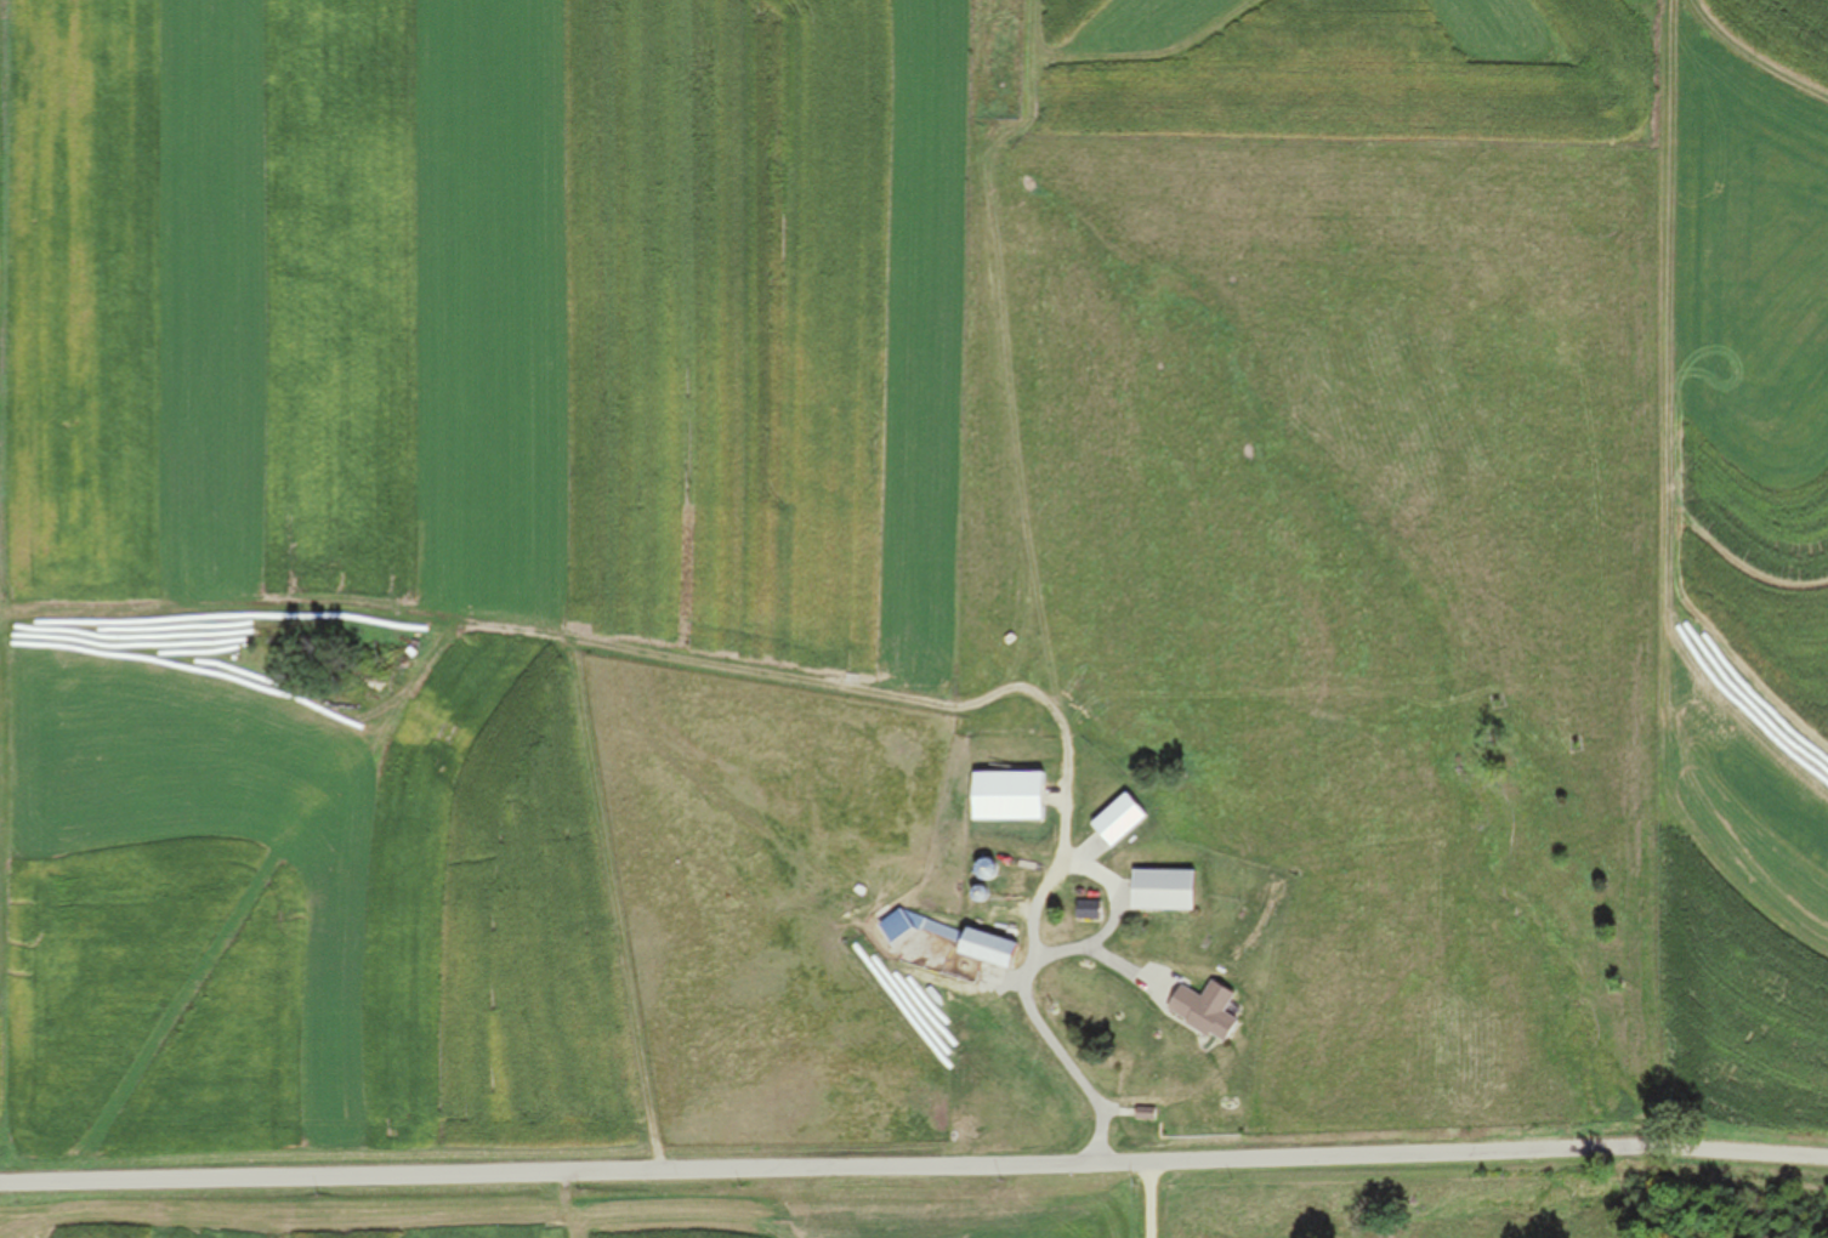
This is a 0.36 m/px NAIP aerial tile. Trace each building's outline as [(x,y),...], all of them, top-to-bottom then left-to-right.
[(1142,817),(1121,794),(1086,825),(1107,849),(1142,817)] [(1192,911),(1192,871),(1128,871),(1128,911),(1192,911)] [(1073,920),(1095,920),(1095,903),(1073,903),(1073,920)] [(918,931),(950,941),(953,932),(921,921),(918,931)] [(1008,970),(1015,944),(959,928),(952,955),(1008,970)] [(1177,985),(1163,1012),(1221,1043),(1233,1020),(1221,1013),(1231,994),(1207,981),(1199,997),(1177,985)]
